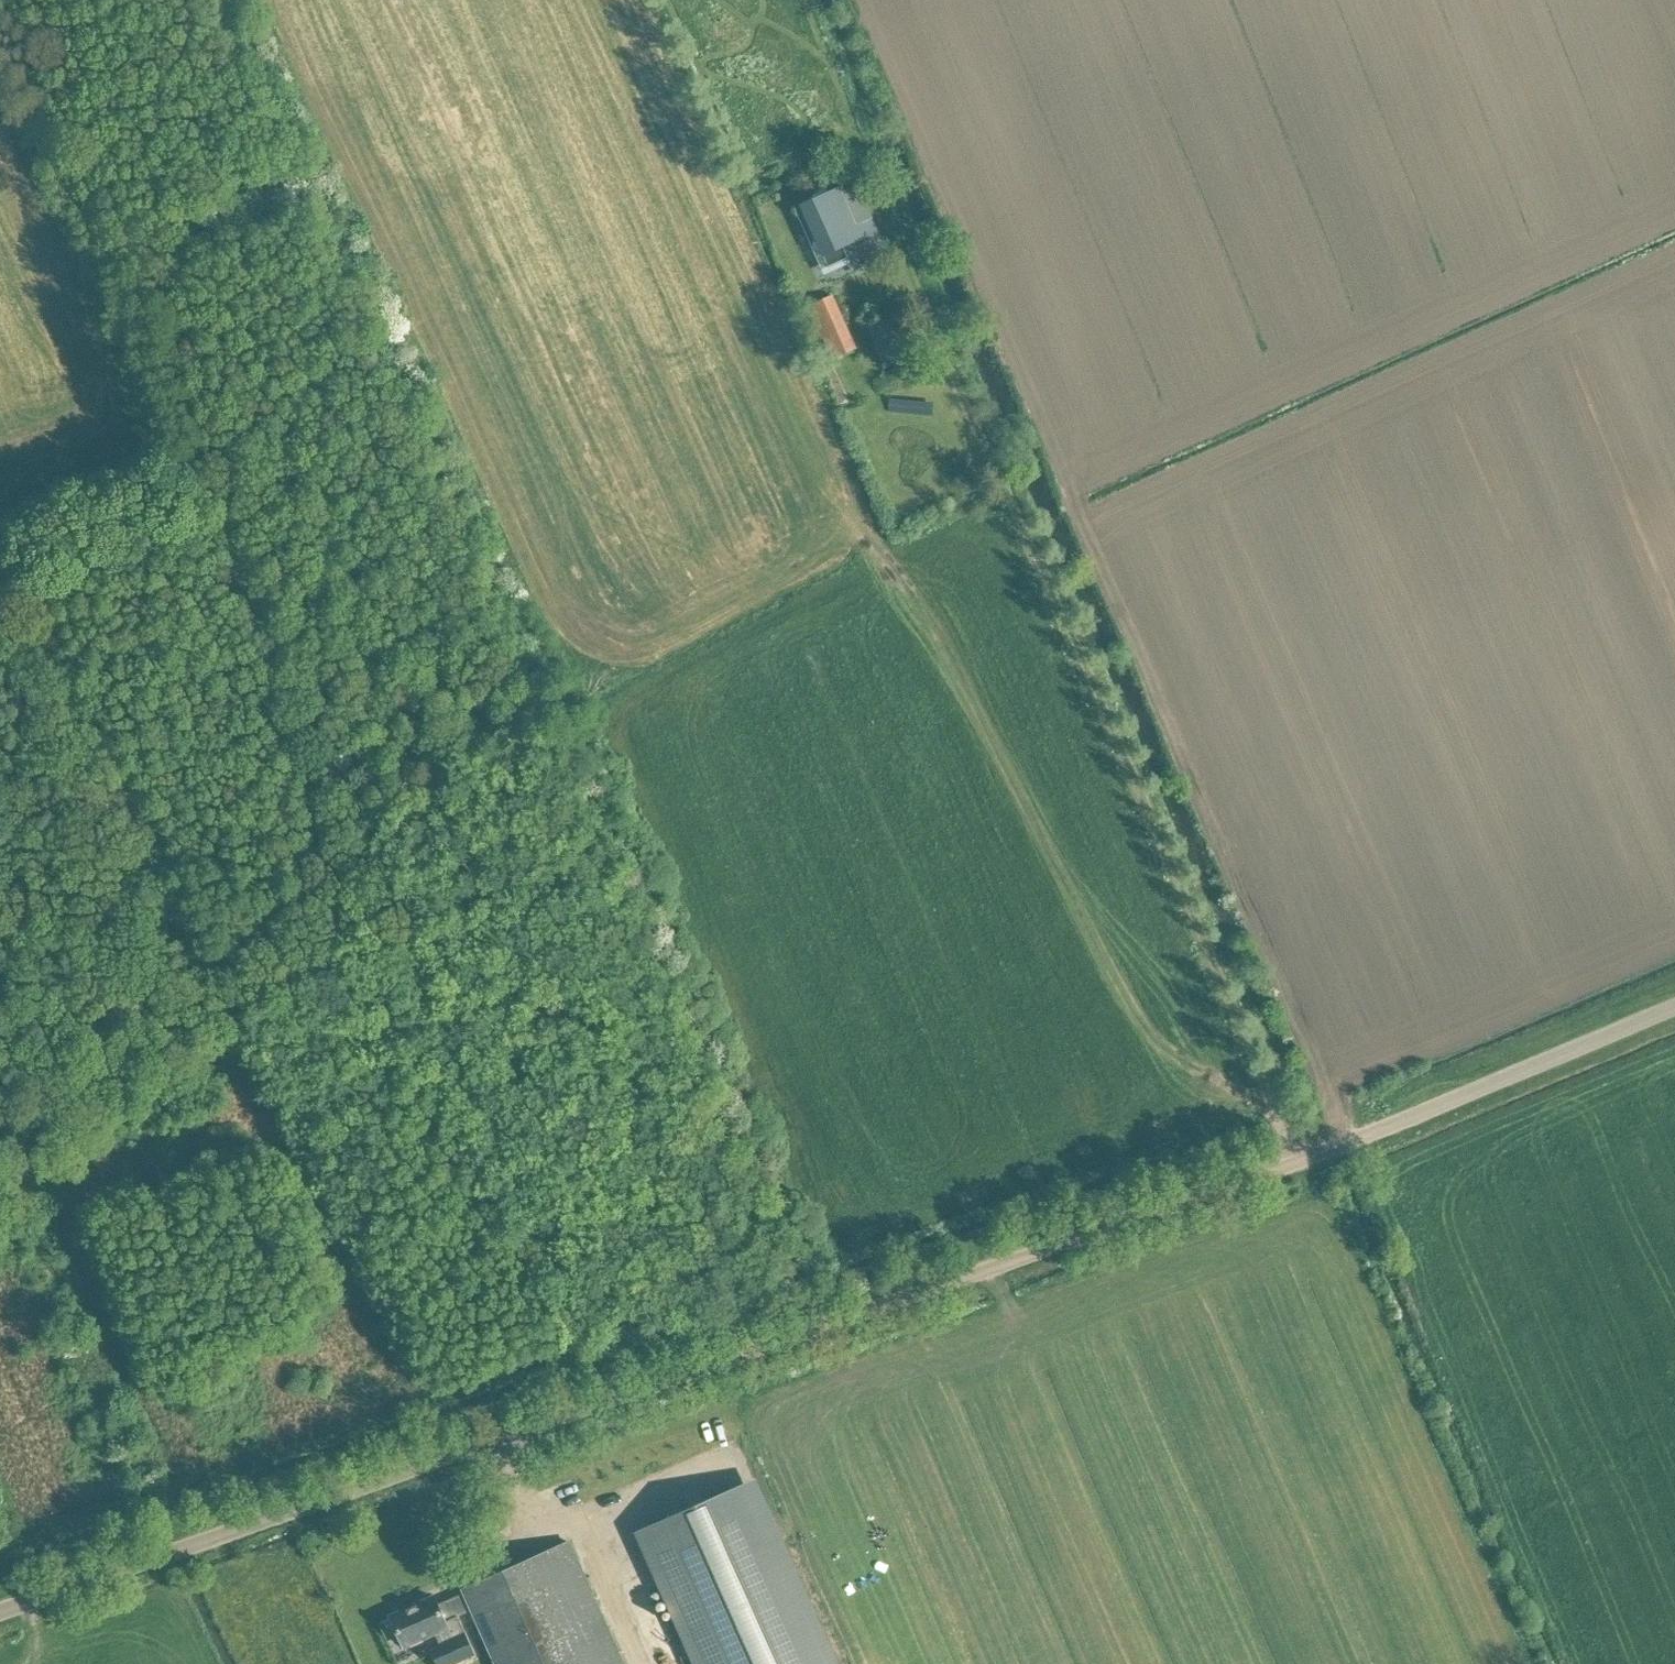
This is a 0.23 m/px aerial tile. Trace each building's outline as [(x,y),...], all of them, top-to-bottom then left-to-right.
[(824,184),(803,205),(800,206),(828,268),(849,259),(841,241),(848,238),(850,244),(878,232),(855,181),(829,193),(823,187),(825,185),(824,184)] [(832,359),(856,349),(833,295),(806,307),(821,339),(823,339),(832,359)] [(876,368),(903,357),(889,320),(861,330),(876,368)] [(935,412),(936,399),(892,398),(892,410),(935,412)] [(656,1528),(683,1586),(665,1594),(696,1663),(837,1663),(782,1542),(764,1550),(738,1491),(656,1528)] [(569,1543),(463,1590),(465,1594),(438,1606),(435,1598),(391,1618),(405,1648),(448,1629),(445,1622),(472,1610),(496,1663),(623,1663),(569,1543)]
